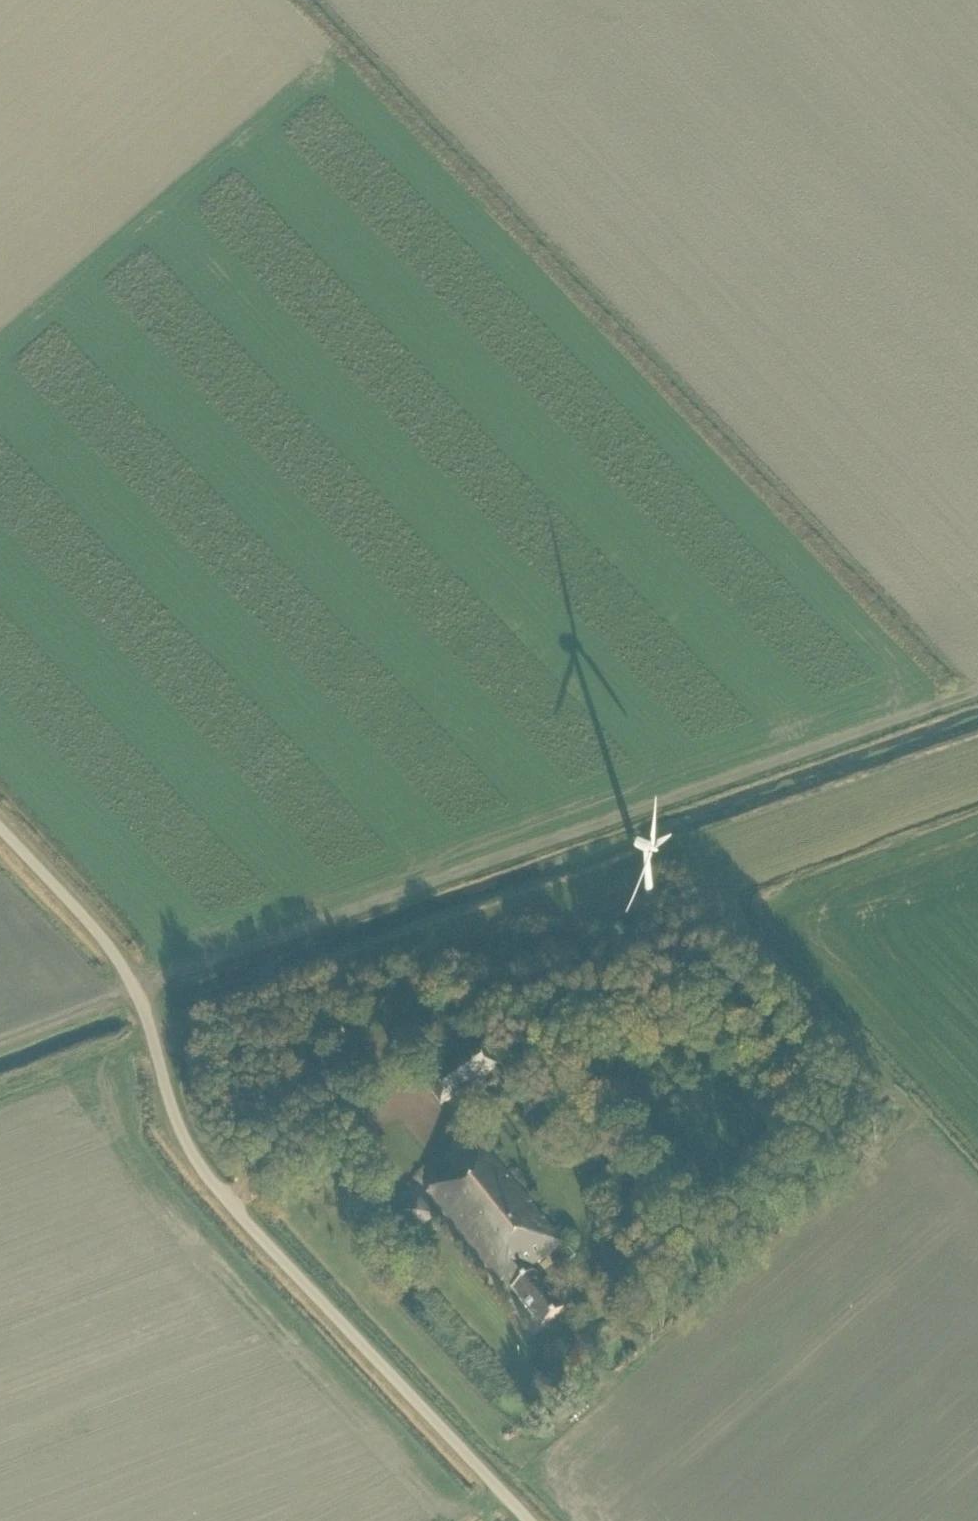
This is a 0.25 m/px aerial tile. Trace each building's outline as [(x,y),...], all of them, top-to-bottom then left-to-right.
[(645,892),(645,893),(645,894),(645,895),(646,896),(647,897),(648,898),(649,898),(650,897),(651,897),(652,896),(653,895),(653,894),(653,893),(653,892),(653,891),(652,890),(651,889),(650,889),(649,889),(648,889),(647,890),(646,890),(645,891),(645,892)] [(563,1314),(530,1272),(563,1245),(486,1149),(428,1195),(500,1286),(504,1283),(542,1331),(563,1314)] [(416,1232),(432,1218),(419,1202),(402,1215),(416,1232)]
